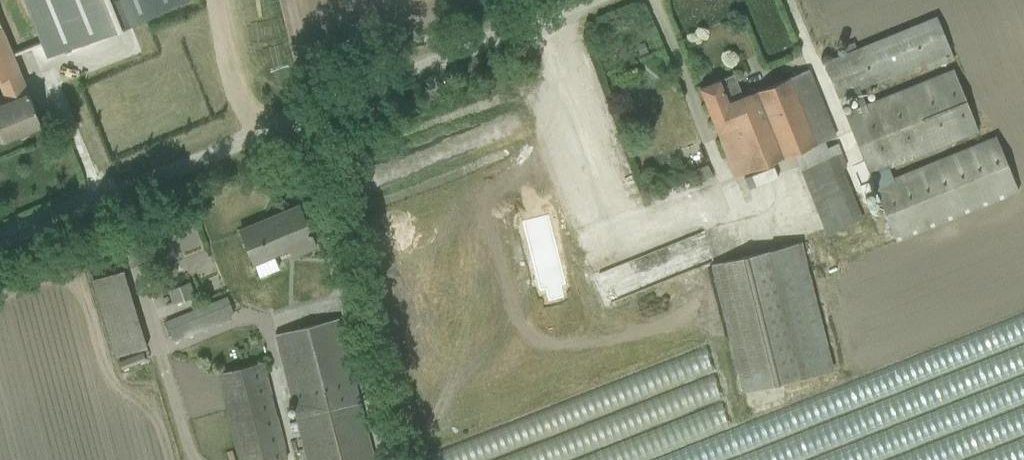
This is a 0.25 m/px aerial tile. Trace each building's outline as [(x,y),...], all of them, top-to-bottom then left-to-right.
[(9,46),(70,27),(60,0),(0,0),(0,39),(9,46)] [(122,53),(192,21),(183,0),(168,0),(110,27),(122,53)] [(865,79),(869,91),(961,60),(946,18),(845,53),(855,82),(865,79)] [(35,137),(0,45),(0,148),(35,137)] [(963,69),(875,101),(873,95),(849,104),(875,175),(987,135),(963,69)] [(711,80),(684,87),(701,136),(708,132),(726,181),(792,156),(759,85),(720,101),(711,80)] [(884,179),(903,240),(1023,202),(1023,191),(1008,140),(884,179)] [(694,173),(700,186),(720,177),(714,164),(694,173)] [(225,241),(251,274),(311,254),(295,214),(225,241)] [(608,306),(668,285),(665,277),(709,262),(700,237),(655,253),(656,255),(597,275),(608,306)] [(746,393),(839,375),(813,245),(720,263),(746,393)] [(181,341),(239,319),(231,298),(173,321),(181,341)] [(269,336),(302,459),(369,459),(335,322),(269,336)] [(208,371),(230,459),(280,459),(287,459),(264,360),(208,371)]
